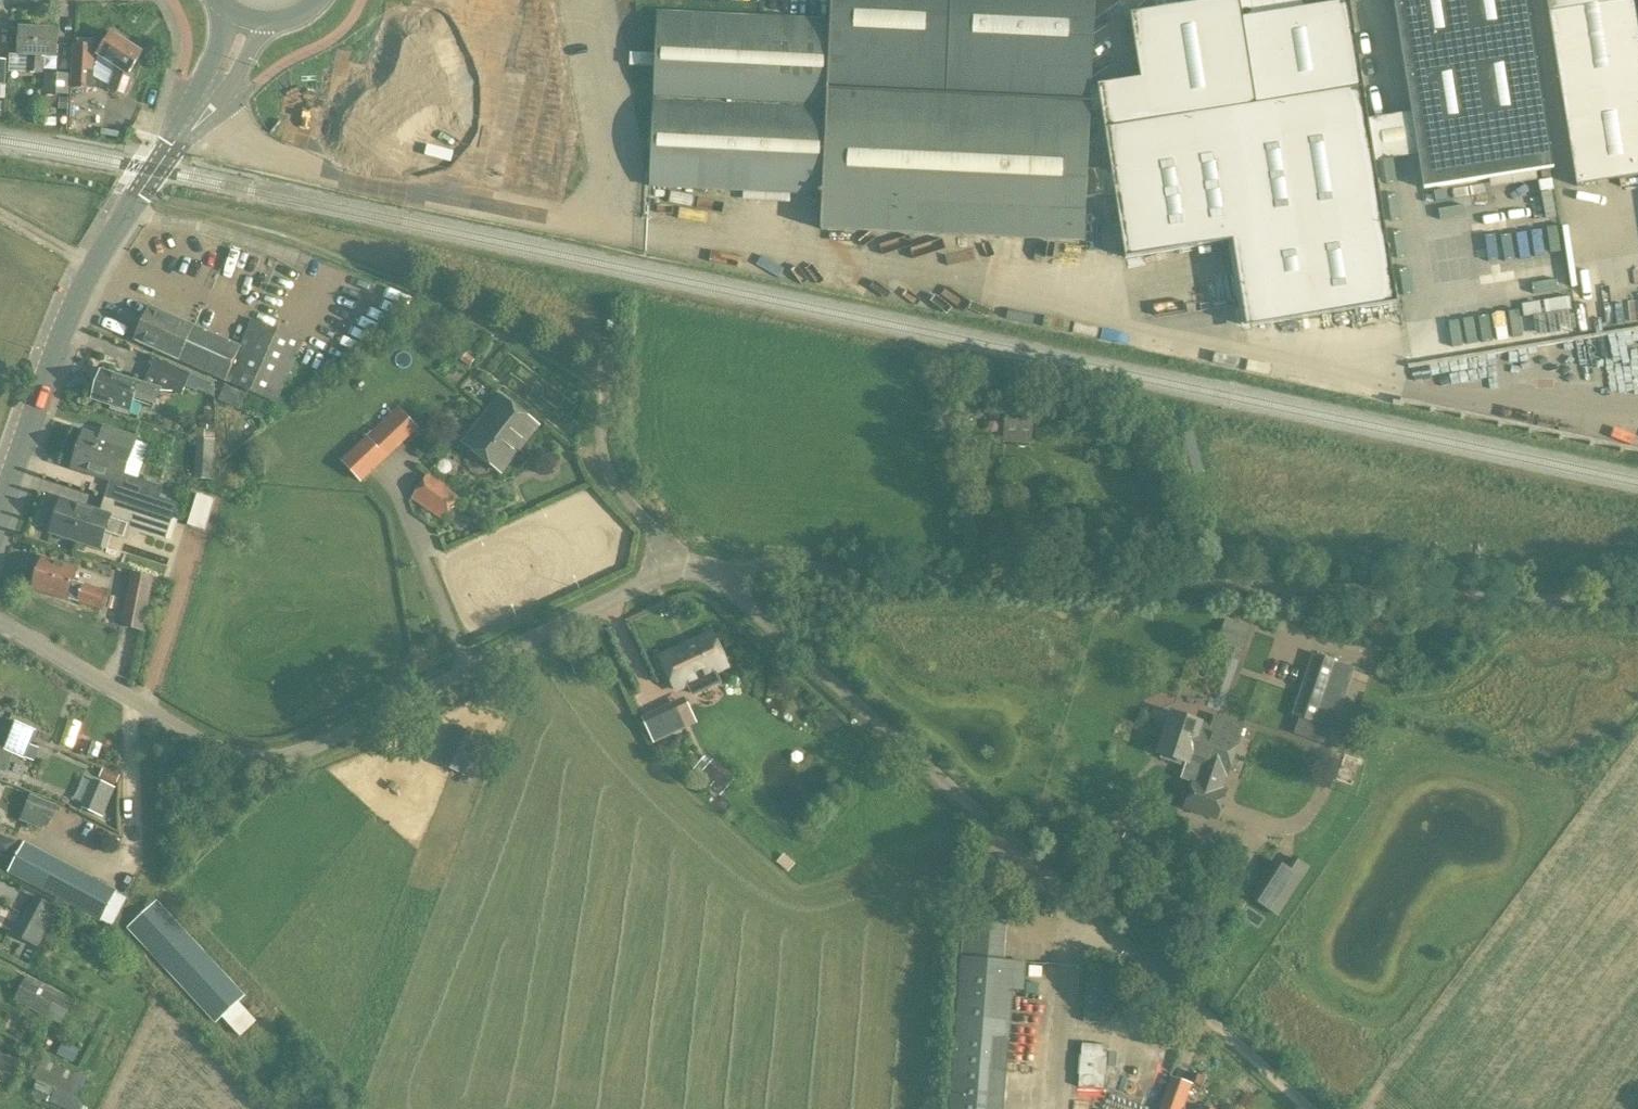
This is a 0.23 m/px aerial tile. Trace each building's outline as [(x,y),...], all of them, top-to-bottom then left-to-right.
[(831,21),(657,13),(655,54),(630,53),(630,66),(654,67),(649,187),(822,195),(821,230),(1083,242),(1085,198),(1115,193),(1126,259),(1233,241),(1247,326),(1398,302),(1349,1),(1304,8),(1303,0),(1228,0),(1131,16),(1141,79),(1098,87),(1098,88),(1090,88),(1095,0),(1143,2),(1143,0),(832,0),(831,21)] [(1423,189),(1553,168),(1526,0),(1393,0),(1423,189)] [(1633,0),(1546,0),(1576,186),(1637,176),(1637,30),(1633,0)] [(43,74),(44,57),(56,57),(57,31),(20,29),(18,55),(28,56),(27,72),(43,74)] [(134,76),(128,74),(141,53),(111,34),(97,56),(115,67),(107,90),(126,97),(134,76)] [(93,89),(96,44),(74,43),(71,88),(93,89)] [(69,96),(70,74),(44,73),(43,95),(69,96)] [(225,381),(239,347),(149,307),(134,341),(225,381)] [(239,347),(225,381),(224,382),(276,405),(304,342),(251,319),(239,347)] [(155,358),(150,369),(173,379),(168,389),(173,391),(181,395),(185,387),(190,374),(155,358)] [(129,415),(134,398),(154,405),(159,390),(101,371),(91,400),(112,406),(111,409),(129,415)] [(190,374),(185,387),(196,392),(198,388),(202,379),(190,374)] [(258,415),(263,401),(224,387),(219,400),(258,415)] [(502,398),(465,445),(499,471),(535,425),(502,398)] [(361,483),(418,428),(397,406),(340,461),(361,483)] [(1032,444),(1033,421),(1004,420),(1003,443),(1032,444)] [(150,443),(136,438),(112,430),(109,440),(84,432),(72,468),(110,481),(104,498),(177,523),(178,520),(173,518),(178,504),(146,493),(150,479),(132,473),(124,474),(132,451),(146,456),(150,443)] [(212,474),(214,440),(213,440),(213,434),(206,433),(205,439),(199,439),(197,473),(212,474)] [(410,500),(442,522),(461,494),(429,472),(410,500)] [(205,531),(215,500),(197,494),(188,525),(205,531)] [(104,498),(99,512),(61,500),(50,533),(98,549),(104,532),(131,541),(131,538),(141,534),(165,542),(167,538),(172,540),(177,523),(104,498)] [(73,581),(76,570),(41,558),(37,573),(34,572),(30,585),(33,585),(32,589),(66,600),(67,599),(77,603),(101,611),(106,592),(73,581)] [(121,615),(126,569),(114,568),(109,614),(121,615)] [(120,628),(143,632),(154,577),(130,573),(120,628)] [(1223,628),(1218,642),(1244,651),(1249,637),(1223,628)] [(713,672),(726,666),(710,633),(659,657),(675,690),(688,684),(692,694),(718,682),(713,672)] [(1342,643),(1336,659),(1354,665),(1355,661),(1371,667),(1375,654),(1342,643)] [(1290,716),(1315,725),(1337,662),(1312,653),(1290,716)] [(653,744),(688,728),(675,701),(641,718),(653,744)] [(1171,714),(1164,733),(1232,756),(1239,737),(1243,725),(1214,715),(1211,727),(1171,714)] [(12,755),(24,760),(35,731),(5,718),(0,730),(0,750),(12,755)] [(463,776),(480,738),(453,726),(436,764),(463,776)] [(1232,756),(1164,733),(1157,753),(1162,755),(1160,759),(1185,767),(1186,763),(1197,767),(1183,809),(1217,821),(1228,790),(1222,788),(1226,776),(1232,756)] [(2,769),(6,771),(12,755),(0,750),(0,775),(2,769)] [(710,759),(699,769),(712,783),(723,772),(710,759)] [(81,808),(102,817),(115,788),(94,779),(81,808)] [(53,829),(61,802),(34,793),(25,821),(53,829)] [(0,834),(0,853),(8,857),(14,840),(0,834)] [(7,874),(100,923),(117,891),(24,842),(7,874)] [(776,862),(788,872),(796,863),(784,853),(776,862)] [(35,895),(14,935),(39,948),(60,908),(35,895)] [(1225,942),(1256,970),(1293,927),(1264,899),(1225,942)] [(246,1010),(238,1002),(245,995),(157,900),(127,929),(133,937),(125,945),(199,1024),(209,1015),(216,1022),(222,1016),(230,1025),(246,1010)] [(950,1108),(1003,1108),(1013,981),(1024,982),(1025,963),(1003,962),(1006,922),(964,919),(950,1108)] [(73,1000),(27,975),(14,1000),(60,1025),(73,1000)] [(1104,1089),(1107,1045),(1082,1043),(1079,1087),(1104,1089)] [(17,1078),(24,1061),(0,1051),(0,1072),(17,1078)] [(80,1086),(38,1067),(32,1079),(56,1089),(54,1094),(73,1102),(80,1086)] [(1192,1085),(1170,1077),(1159,1108),(1183,1108),(1192,1085)]
